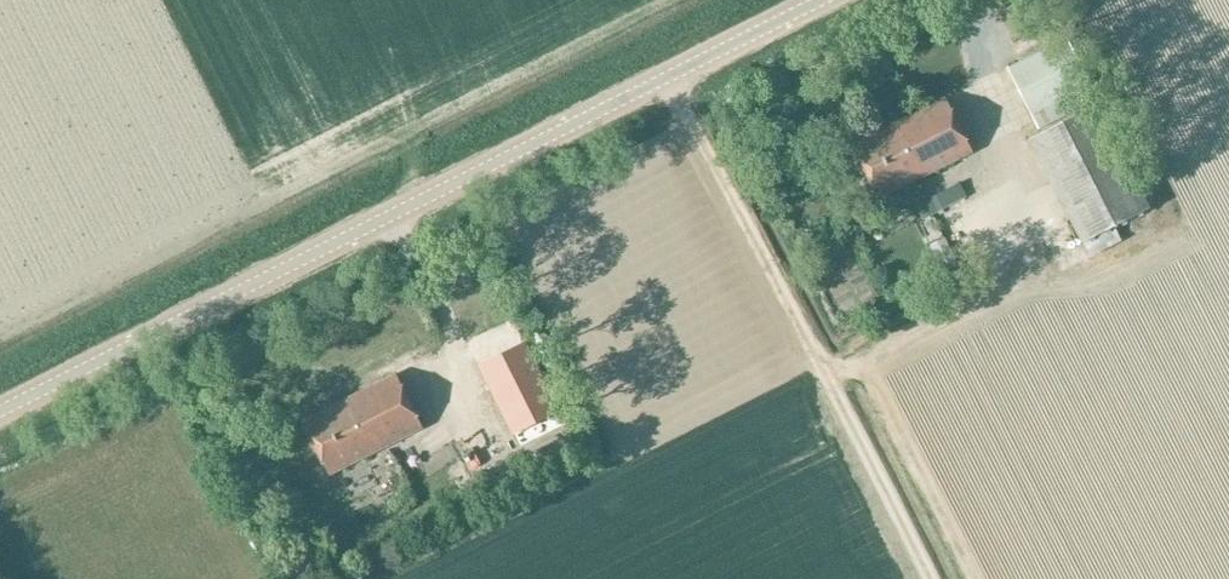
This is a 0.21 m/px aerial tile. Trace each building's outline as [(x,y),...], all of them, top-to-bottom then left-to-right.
[(1035,123),(1038,128),(1084,104),(1078,91),(1092,84),(1067,38),(1061,41),(1007,70),(1035,123)] [(853,144),(879,199),(969,155),(944,100),(853,144)] [(1149,208),(1140,190),(1096,105),(1028,140),(1081,243),(1084,242),(1091,256),(1122,241),(1115,226),(1149,208)] [(960,183),(916,206),(923,220),(967,197),(960,183)] [(929,244),(943,273),(957,267),(943,237),(929,244)] [(524,344),(479,367),(512,434),(558,411),(524,344)] [(303,422),(330,475),(421,430),(394,375),(303,422)]
